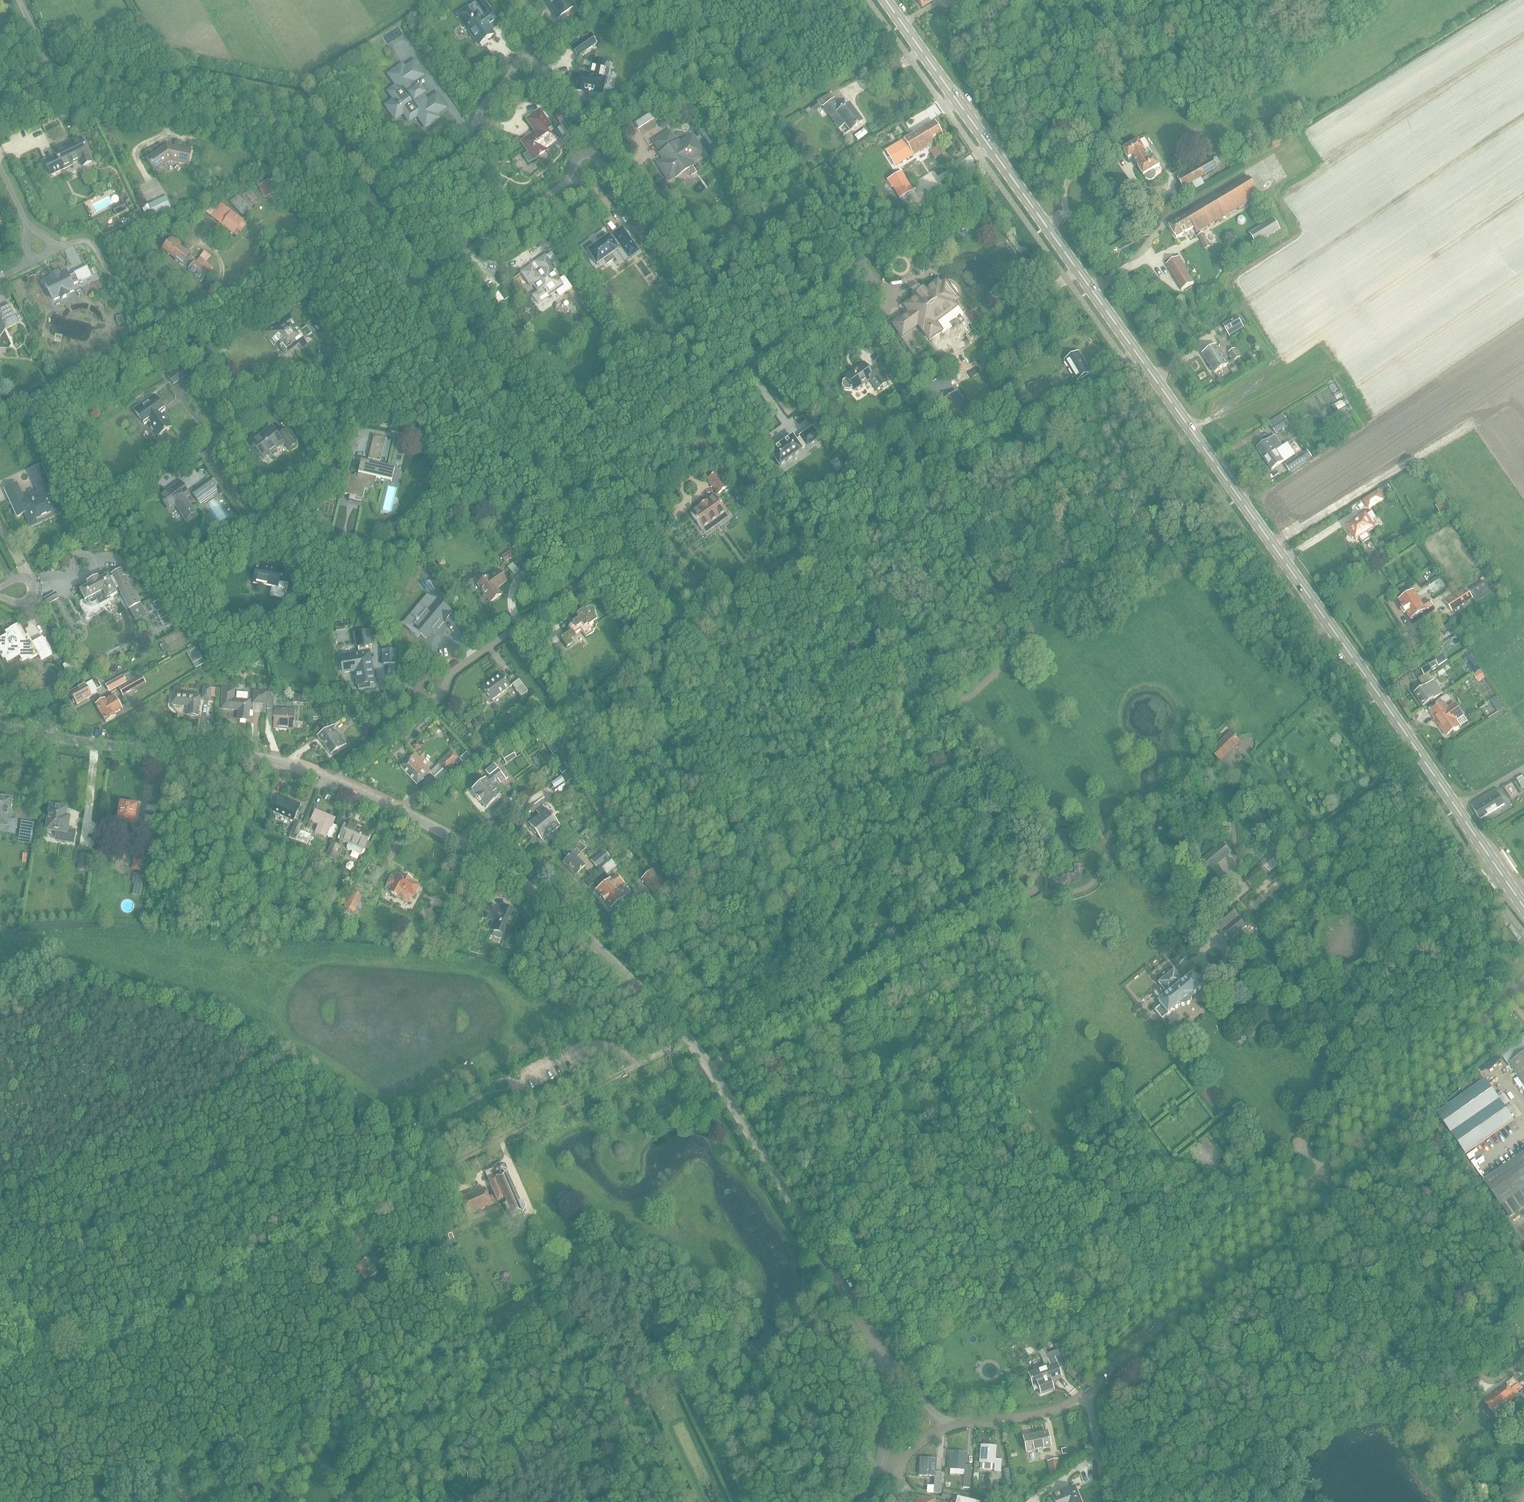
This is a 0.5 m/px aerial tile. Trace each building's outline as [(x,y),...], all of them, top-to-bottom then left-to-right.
[(458,15),(464,23),(478,44),(493,34),(487,26),(490,24),(491,25),(498,20),(485,0),(478,0),(475,2),(475,3),(466,10),(458,15)] [(508,15),(518,8),(512,0),(508,0),(501,5),(508,15)] [(557,18),(574,7),(569,0),(545,0),(557,18)] [(579,40),(586,50),(597,43),(589,33),(579,40)] [(605,78),(603,77),(606,63),(593,60),(590,75),(580,73),(577,90),(602,95),(605,78)] [(413,82),(423,75),(414,62),(404,69),(402,65),(399,68),(398,67),(391,71),(392,72),(389,74),(398,88),(391,92),(395,99),(385,105),(388,109),(387,109),(391,116),(392,115),(394,119),(405,112),(409,118),(415,114),(425,127),(428,125),(428,126),(435,121),(435,120),(438,118),(435,115),(445,108),(436,95),(427,102),(422,95),(424,94),(419,87),(418,88),(413,82)] [(849,103),(841,109),(829,93),(817,102),(805,111),(809,116),(821,107),(823,107),(838,127),(844,123),(849,130),(862,120),(849,103)] [(631,118),(638,128),(654,118),(647,107),(631,118)] [(533,159),(546,151),(545,149),(559,139),(539,110),(526,119),(535,132),(521,142),(528,152),(524,155),(525,156),(525,158),(526,160),(528,161),(530,162),(533,159)] [(885,150),(895,166),(933,143),(932,141),(941,135),(934,122),(885,150)] [(677,141),(676,142),(669,132),(654,142),(661,152),(659,153),(664,160),(660,163),(665,171),(663,172),(669,180),(694,164),(692,161),(703,153),(692,136),(679,144),(677,141)] [(82,166),(92,162),(81,139),(66,147),(65,145),(53,151),(56,156),(44,162),(51,175),(72,165),(71,164),(79,160),(82,166)] [(1149,147),(1145,150),(1139,140),(1123,150),(1129,160),(1134,157),(1139,166),(1138,166),(1144,176),(1146,178),(1149,180),(1152,180),(1155,178),(1156,175),(1156,172),(1154,170),(1160,166),(1154,156),(1149,147)] [(171,161),(188,164),(191,151),(167,146),(147,158),(155,170),(168,161),(171,161)] [(1227,159),(1238,153),(1236,151),(1231,153),(1230,152),(1225,154),(1227,159)] [(1178,180),(1186,194),(1204,184),(1202,179),(1217,169),(1215,166),(1220,163),(1217,157),(1178,180)] [(903,164),(890,172),(896,183),(909,175),(903,164)] [(278,189),(272,179),(258,187),(264,197),(278,189)] [(1193,228),(1197,234),(1260,197),(1249,179),(1170,226),(1177,238),(1193,228)] [(148,205),(153,216),(172,207),(166,196),(148,205)] [(233,234),(244,221),(221,203),(216,209),(210,204),(204,212),(233,234)] [(113,209),(116,216),(126,210),(122,204),(113,209)] [(1250,235),(1256,246),(1281,231),(1275,220),(1250,235)] [(588,251),(587,252),(588,253),(596,264),(596,265),(597,264),(603,260),(606,264),(614,259),(611,255),(617,251),(618,250),(617,249),(621,247),(625,253),(635,246),(621,228),(611,234),(612,235),(609,237),(608,237),(607,237),(600,242),(595,246),(588,251)] [(1203,232),(1198,234),(1205,248),(1210,245),(1203,232)] [(201,258),(197,262),(191,256),(180,247),(182,244),(173,236),(162,249),(202,283),(210,273),(209,272),(213,268),(201,258)] [(532,296),(538,304),(548,297),(547,295),(562,285),(553,271),(561,266),(551,252),(546,256),(545,255),(535,262),(535,263),(532,266),(531,265),(521,272),(527,281),(529,279),(538,292),(532,296)] [(1166,266),(1182,292),(1195,285),(1179,258),(1166,266)] [(54,284),(47,287),(56,305),(63,302),(63,304),(71,300),(69,299),(76,295),(74,290),(81,287),(81,288),(94,282),(89,271),(76,277),(77,278),(70,281),(68,277),(62,280),(61,278),(54,282),(54,284)] [(895,322),(894,323),(902,335),(918,323),(929,337),(940,329),(934,321),(955,305),(949,298),(950,298),(950,297),(951,296),(952,294),(952,291),(950,288),(947,287),(945,287),(943,288),(943,289),(937,281),(925,291),(923,288),(915,294),(917,296),(905,305),(910,312),(905,315),(905,316),(901,319),(900,318),(899,319),(900,320),(896,323),(895,322)] [(587,294),(586,295),(582,290),(581,289),(579,290),(578,291),(578,293),(578,294),(580,298),(579,299),(585,309),(594,304),(587,294)] [(600,294),(611,310),(618,305),(607,289),(600,294)] [(17,319),(10,305),(0,310),(0,313),(1,314),(0,314),(0,334),(4,328),(2,324),(5,323),(6,325),(17,319)] [(1223,325),(1230,336),(1244,328),(1237,317),(1223,325)] [(308,326),(301,331),(292,318),(277,328),(274,323),(264,330),(275,345),(280,346),(281,348),(283,347),(286,352),(294,346),(293,344),(297,342),(302,348),(315,339),(311,334),(313,333),(308,326)] [(1203,355),(1214,373),(1228,365),(1217,346),(1203,355)] [(1240,357),(1235,348),(1228,352),(1234,361),(1240,357)] [(1065,361),(1077,381),(1091,373),(1079,352),(1065,361)] [(863,363),(845,376),(843,377),(843,378),(842,379),(841,381),(841,382),(843,385),(844,387),(845,389),(846,389),(848,389),(850,390),(852,390),(855,389),(869,379),(876,389),(886,382),(878,370),(872,374),(863,363)] [(166,375),(173,384),(188,374),(181,364),(166,375)] [(989,406),(970,383),(954,394),(973,417),(989,406)] [(171,399),(179,393),(175,388),(167,394),(171,399)] [(158,436),(172,427),(161,412),(165,410),(155,395),(134,410),(144,425),(148,422),(158,436)] [(1268,423),(1275,434),(1288,426),(1281,414),(1268,423)] [(820,437),(812,427),(799,436),(800,437),(795,441),(791,437),(769,452),(779,466),(802,450),(802,449),(807,446),(807,447),(820,437)] [(279,434),(277,435),(272,428),(262,436),(260,434),(250,441),(263,458),(283,443),(282,442),(284,441),(289,448),(296,443),(285,429),(278,434),(279,434)] [(368,459),(380,462),(385,439),(373,436),(368,459)] [(1263,459),(1281,447),(1274,436),(1268,440),(1267,440),(1256,448),(1263,459)] [(1281,447),(1263,459),(1271,469),(1294,453),(1287,443),(1281,447)] [(1285,465),(1290,472),(1307,460),(1303,453),(1285,465)] [(376,478),(391,481),(394,469),(361,461),(357,477),(349,475),(345,494),(350,495),(348,500),(354,502),(356,497),(363,498),(365,488),(367,488),(369,488),(372,487),(373,486),(375,484),(376,478)] [(50,501),(56,498),(41,465),(29,471),(39,491),(35,493),(34,489),(28,492),(30,495),(23,498),(16,483),(4,489),(17,516),(28,511),(33,521),(55,511),(50,501)] [(707,479),(718,494),(727,487),(716,472),(707,479)] [(178,482),(159,496),(168,509),(175,504),(184,517),(193,510),(184,497),(187,495),(178,482)] [(193,494),(198,500),(215,488),(210,482),(193,494)] [(1362,500),(1369,510),(1385,500),(1378,490),(1362,500)] [(212,493),(213,509),(227,508),(227,493),(212,493)] [(702,529),(726,512),(714,496),(708,500),(696,508),(696,509),(690,513),(702,529)] [(1370,522),(1376,519),(1372,513),(1365,517),(1347,528),(1355,541),(1359,539),(1362,543),(1371,538),(1368,533),(1374,529),(1370,522)] [(512,547),(516,553),(521,550),(517,544),(512,547)] [(502,557),(505,562),(515,555),(512,550),(502,557)] [(285,599),(288,583),(279,581),(281,568),(257,563),(253,583),(260,584),(261,583),(272,586),(269,596),(285,599)] [(129,609),(140,603),(122,568),(110,574),(111,576),(109,578),(108,576),(98,581),(95,580),(91,582),(90,585),(80,590),(85,599),(85,600),(87,604),(88,605),(91,606),(93,606),(95,606),(110,597),(117,593),(114,589),(117,587),(129,609)] [(497,588),(506,582),(498,570),(489,577),(489,576),(477,584),(490,602),(501,594),(497,588)] [(1467,591),(1472,598),(1488,587),(1484,580),(1467,591)] [(134,583),(140,597),(143,595),(137,581),(134,583)] [(50,593),(61,589),(59,584),(48,588),(50,593)] [(1472,599),(1466,590),(1446,602),(1451,611),(1472,599)] [(44,598),(47,605),(59,599),(55,592),(44,598)] [(1429,600),(1422,605),(1414,592),(1399,601),(1411,620),(1432,606),(1429,600)] [(414,618),(406,627),(417,636),(419,633),(426,638),(434,627),(436,629),(451,612),(432,596),(419,612),(421,614),(416,620),(414,618)] [(568,630),(569,631),(569,632),(561,638),(567,647),(573,643),(571,640),(576,636),(574,634),(580,630),(586,637),(596,630),(592,623),(597,620),(590,610),(586,612),(584,608),(576,614),(579,617),(570,623),(569,624),(569,625),(568,626),(568,627),(568,628),(568,629),(568,630)] [(34,629),(39,627),(35,617),(30,620),(34,629)] [(30,643),(19,623),(10,628),(12,631),(1,637),(0,637),(0,653),(3,659),(5,658),(7,662),(20,655),(22,660),(27,658),(28,660),(38,654),(41,659),(52,653),(43,636),(30,643)] [(375,683),(370,653),(372,645),(372,644),(370,631),(355,633),(357,646),(359,653),(339,656),(340,660),(338,660),(340,670),(341,670),(342,674),(354,672),(356,686),(358,686),(358,690),(371,689),(370,684),(375,683)] [(162,646),(165,652),(171,649),(168,643),(162,646)] [(197,648),(188,653),(195,668),(205,663),(197,648)] [(383,650),(383,663),(384,663),(389,663),(390,663),(395,663),(396,663),(395,650),(383,650)] [(1467,662),(1473,658),(1469,652),(1463,656),(1467,662)] [(1424,676),(1439,667),(1438,666),(1447,661),(1442,653),(1434,658),(1433,657),(1418,666),(1424,676)] [(1483,678),(1480,673),(1474,677),(1477,682),(1483,678)] [(482,687),(491,700),(510,686),(501,674),(482,687)] [(105,685),(109,692),(126,682),(122,675),(105,685)] [(141,675),(126,683),(130,692),(145,683),(141,675)] [(75,703),(76,705),(97,693),(96,691),(102,688),(96,678),(70,694),(73,699),(72,702),(73,704),(75,703)] [(512,684),(521,696),(528,691),(519,679),(512,684)] [(1415,694),(1423,707),(1443,694),(1435,681),(1415,694)] [(209,698),(215,698),(216,690),(210,690),(210,688),(204,687),(203,698),(209,699),(209,698)] [(237,692),(236,699),(233,699),(233,689),(222,688),(221,708),(238,710),(238,718),(249,719),(250,700),(247,700),(248,693),(237,692)] [(268,703),(268,693),(261,692),(261,691),(254,691),(253,702),(268,703)] [(187,714),(198,715),(200,696),(171,694),(170,704),(188,706),(187,714)] [(110,697),(100,703),(110,720),(119,715),(118,712),(126,707),(119,695),(111,700),(110,697)] [(1455,705),(1448,710),(1444,703),(1430,712),(1446,736),(1460,727),(1456,721),(1463,717),(1455,705)] [(273,728),(293,729),(295,709),(275,708),(273,728)] [(330,754),(346,744),(334,725),(318,735),(322,741),(323,741),(330,754)] [(1227,747),(1242,733),(1236,726),(1221,740),(1227,747)] [(439,764),(431,771),(429,773),(438,783),(448,774),(445,770),(458,757),(451,750),(438,763),(439,764)] [(429,773),(431,771),(415,754),(401,768),(417,785),(429,773)] [(489,776),(472,791),(485,808),(499,796),(490,784),(496,778),(500,783),(505,778),(498,769),(494,764),(485,771),(489,776)] [(562,775),(569,770),(565,765),(559,769),(562,775)] [(569,770),(562,775),(567,783),(574,779),(569,770)] [(1508,776),(1511,781),(1517,777),(1514,773),(1508,776)] [(551,783),(555,788),(565,781),(561,776),(551,783)] [(1496,789),(1469,806),(1473,810),(1475,809),(1482,819),(1505,805),(1499,795),(1496,789)] [(273,812),(295,821),(301,804),(280,795),(273,812)] [(136,806),(128,804),(127,802),(125,801),(123,803),(120,803),(116,824),(124,825),(122,838),(136,841),(138,832),(131,831),(132,827),(136,806)] [(0,803),(0,824),(0,826),(0,831),(23,835),(24,824),(10,822),(13,804),(0,803)] [(67,815),(68,807),(50,804),(46,831),(57,832),(56,840),(75,843),(77,829),(70,828),(72,816),(67,815)] [(528,824),(541,841),(558,827),(542,807),(536,812),(539,815),(528,824)] [(327,836),(333,839),(338,827),(332,824),(335,818),(316,810),(311,822),(319,825),(316,832),(327,836)] [(296,839),(303,824),(297,821),(290,837),(296,839)] [(344,823),(337,838),(341,840),(340,841),(348,844),(346,848),(347,850),(360,855),(362,854),(364,849),(365,847),(369,849),(372,843),(367,841),(370,834),(371,833),(361,828),(362,827),(357,825),(356,826),(348,822),(347,825),(344,823)] [(303,824),(296,839),(307,844),(311,834),(301,830),(303,824)] [(589,850),(596,858),(609,846),(602,838),(589,850)] [(1257,848),(1265,858),(1274,851),(1265,841),(1257,848)] [(328,854),(336,857),(340,847),(332,843),(328,854)] [(562,862),(575,876),(585,866),(577,858),(580,855),(577,852),(579,850),(577,848),(562,862)] [(90,856),(81,854),(79,862),(79,865),(88,867),(90,856)] [(592,862),(597,867),(607,860),(602,854),(592,862)] [(130,869),(138,871),(140,859),(132,857),(130,869)] [(1245,880),(1254,891),(1269,878),(1260,867),(1245,880)] [(652,869),(640,879),(654,896),(668,886),(652,869)] [(142,884),(143,876),(135,874),(133,883),(142,884)] [(596,892),(609,909),(624,898),(614,885),(621,880),(617,875),(596,892)] [(403,878),(402,879),(399,877),(397,881),(391,877),(387,884),(387,885),(384,890),(397,897),(398,896),(409,902),(412,897),(418,887),(411,882),(409,881),(410,879),(406,877),(405,879),(403,878)] [(354,881),(351,890),(361,894),(364,886),(354,881)] [(343,908),(353,913),(362,895),(352,890),(343,908)] [(501,906),(500,909),(493,906),(488,918),(495,921),(491,930),(494,931),(492,934),(493,936),(499,939),(502,938),(503,935),(506,936),(510,927),(511,927),(514,920),(513,919),(516,913),(501,906)] [(1215,924),(1237,949),(1249,939),(1248,938),(1252,934),(1246,928),(1248,926),(1232,908),(1215,924)] [(1194,973),(1185,981),(1175,970),(1159,983),(1168,995),(1160,1002),(1162,1005),(1155,1010),(1163,1020),(1170,1014),(1170,1015),(1182,1005),(1187,1006),(1193,1001),(1192,996),(1205,986),(1194,973)] [(1523,1036),(1499,1052),(1509,1066),(1511,1065),(1523,1084),(1523,1038),(1523,1036)] [(1503,1092),(1498,1095),(1486,1079),(1438,1113),(1466,1154),(1515,1119),(1505,1105),(1510,1102),(1503,1092)] [(1290,1131),(1299,1141),(1305,1135),(1296,1125),(1290,1131)] [(1063,1152),(1064,1162),(1075,1161),(1074,1150),(1063,1152)] [(1502,1205),(1523,1190),(1523,1152),(1485,1180),(1502,1205)] [(523,1203),(518,1202),(505,1175),(508,1169),(505,1165),(498,1164),(495,1168),(484,1173),(494,1194),(490,1197),(485,1187),(459,1199),(467,1216),(504,1198),(513,1218),(523,1214),(526,1209),(523,1203)] [(355,1266),(364,1281),(378,1273),(368,1257),(359,1263),(355,1266)] [(1058,1340),(1045,1343),(1048,1354),(1061,1350),(1058,1340)] [(1041,1394),(1053,1390),(1050,1380),(1060,1377),(1054,1357),(1047,1359),(1048,1363),(1033,1368),(1034,1371),(1028,1374),(1032,1386),(1034,1390),(1038,1388),(1041,1394)] [(1067,1373),(1072,1378),(1078,1373),(1073,1368),(1067,1373)] [(1492,1410),(1496,1415),(1504,1410),(1501,1406),(1516,1395),(1515,1394),(1522,1388),(1514,1376),(1505,1383),(1506,1384),(1485,1401),(1492,1410)] [(1038,1453),(1043,1452),(1042,1448),(1050,1447),(1047,1431),(1023,1436),(1027,1452),(1037,1449),(1038,1453)] [(994,1470),(1000,1470),(1002,1459),(996,1458),(997,1445),(981,1444),(980,1461),(995,1462),(994,1470)] [(964,1487),(970,1488),(971,1477),(972,1465),(966,1465),(967,1452),(951,1450),(950,1468),(965,1469),(964,1487)] [(940,1493),(943,1493),(943,1482),(941,1482),(942,1470),(935,1470),(936,1458),(921,1457),(920,1475),(935,1476),(934,1492),(940,1492),(940,1493)] [(1047,1460),(1049,1472),(1060,1470),(1058,1458),(1047,1460)] [(1064,1484),(1075,1481),(1074,1475),(1062,1478),(1064,1484)] [(1053,1495),(1055,1501),(1079,1501),(1073,1487),(1053,1495)] [(942,1497),(950,1500),(952,1491),(944,1489),(942,1497)]
